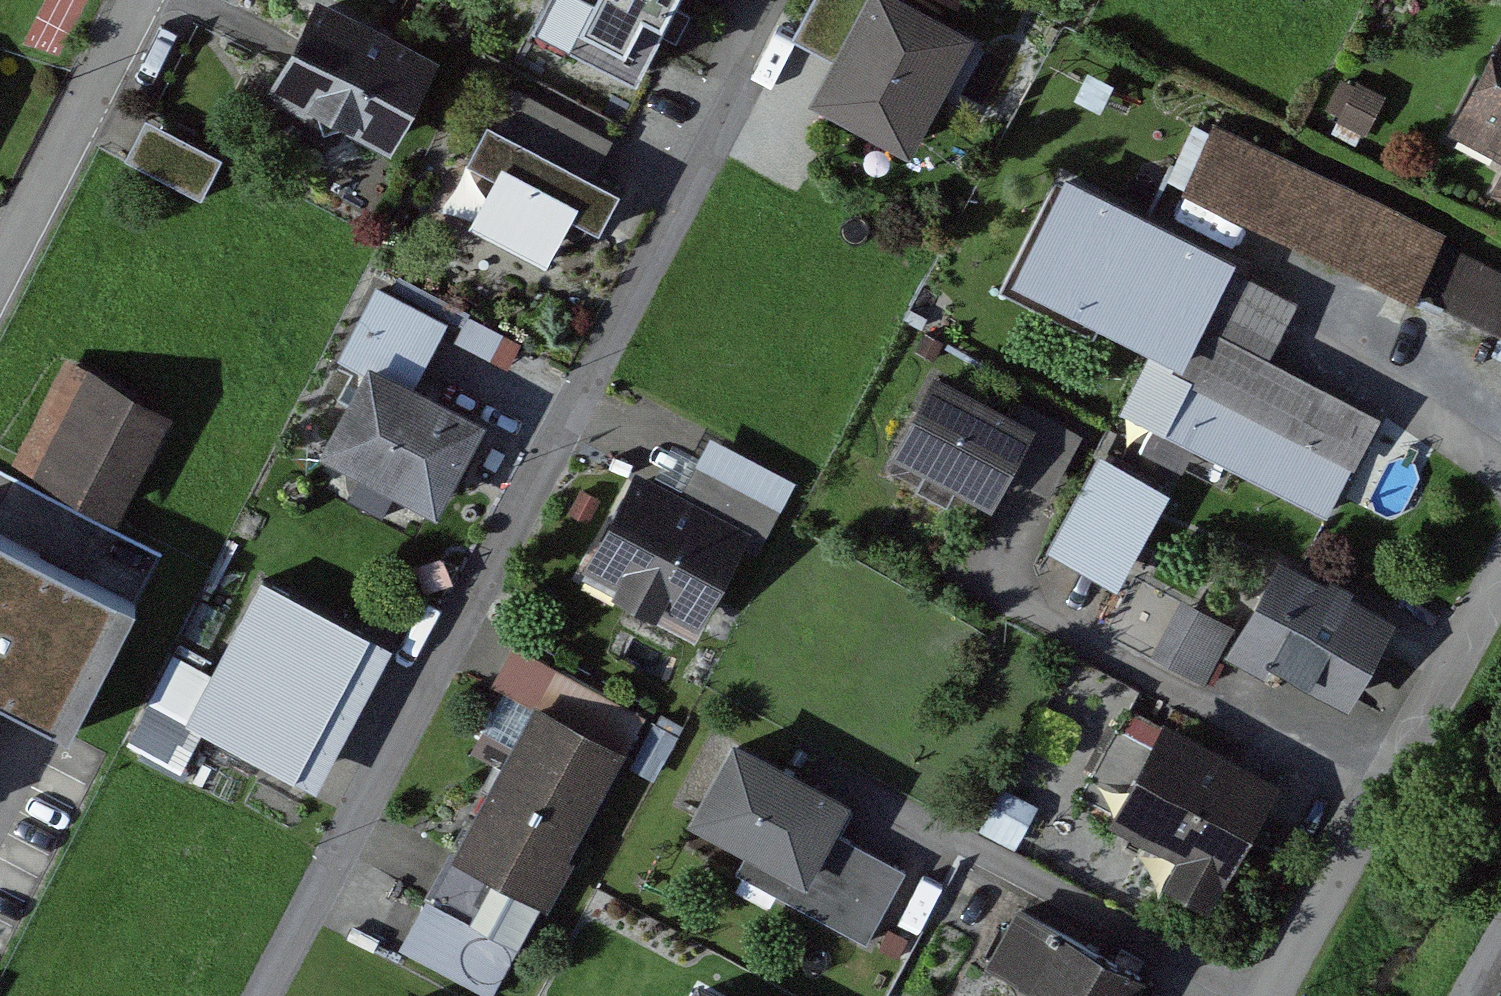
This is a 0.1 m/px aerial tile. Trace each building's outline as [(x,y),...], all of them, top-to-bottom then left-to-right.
[(331,0),(327,0),(282,90),(401,150),(447,59),(331,0)] [(534,11),(637,64),(670,0),(539,0),(534,11)] [(803,33),(835,49),(811,96),(913,150),(978,26),(928,0),(821,0),(803,33)] [(1475,115),(1500,129),(1500,65),(1475,115)] [(614,141),(515,91),(458,204),(557,254),(614,141)] [(150,94),(132,135),(208,169),(227,128),(150,94)] [(1232,120),(1203,178),(1500,327),(1500,254),(1232,120)] [(1233,287),(1067,205),(1032,276),(1105,312),(1092,339),(1196,390),(1177,428),(1352,514),(1402,412),(1284,353),(1314,291),(1247,258),(1233,287)] [(492,416),(374,357),(328,449),(445,508),(492,416)] [(179,415),(77,358),(27,447),(129,504),(179,415)] [(1045,413),(948,366),(905,455),(1002,502),(1045,413)] [(1104,428),(1053,527),(1124,564),(1176,465),(1104,428)] [(758,532),(653,472),(600,563),(705,623),(758,532)] [(0,526),(0,689),(68,725),(136,599),(0,526)] [(1405,620),(1297,559),(1241,659),(1350,719),(1405,620)] [(396,642),(268,574),(194,714),(321,781),(396,642)] [(1210,658),(1238,599),(1187,575),(1159,634),(1210,658)] [(546,702),(413,944),(507,995),(640,753),(546,702)] [(1303,791),(1184,716),(1128,805),(1247,880),(1303,791)] [(863,801),(740,732),(694,814),(754,848),(744,866),(878,941),(919,869),(847,829),(863,801)] [(1039,906),(999,964),(1046,995),(1155,995),(1160,990),(1039,906)] [(705,977),(694,995),(739,995),(705,977)]
